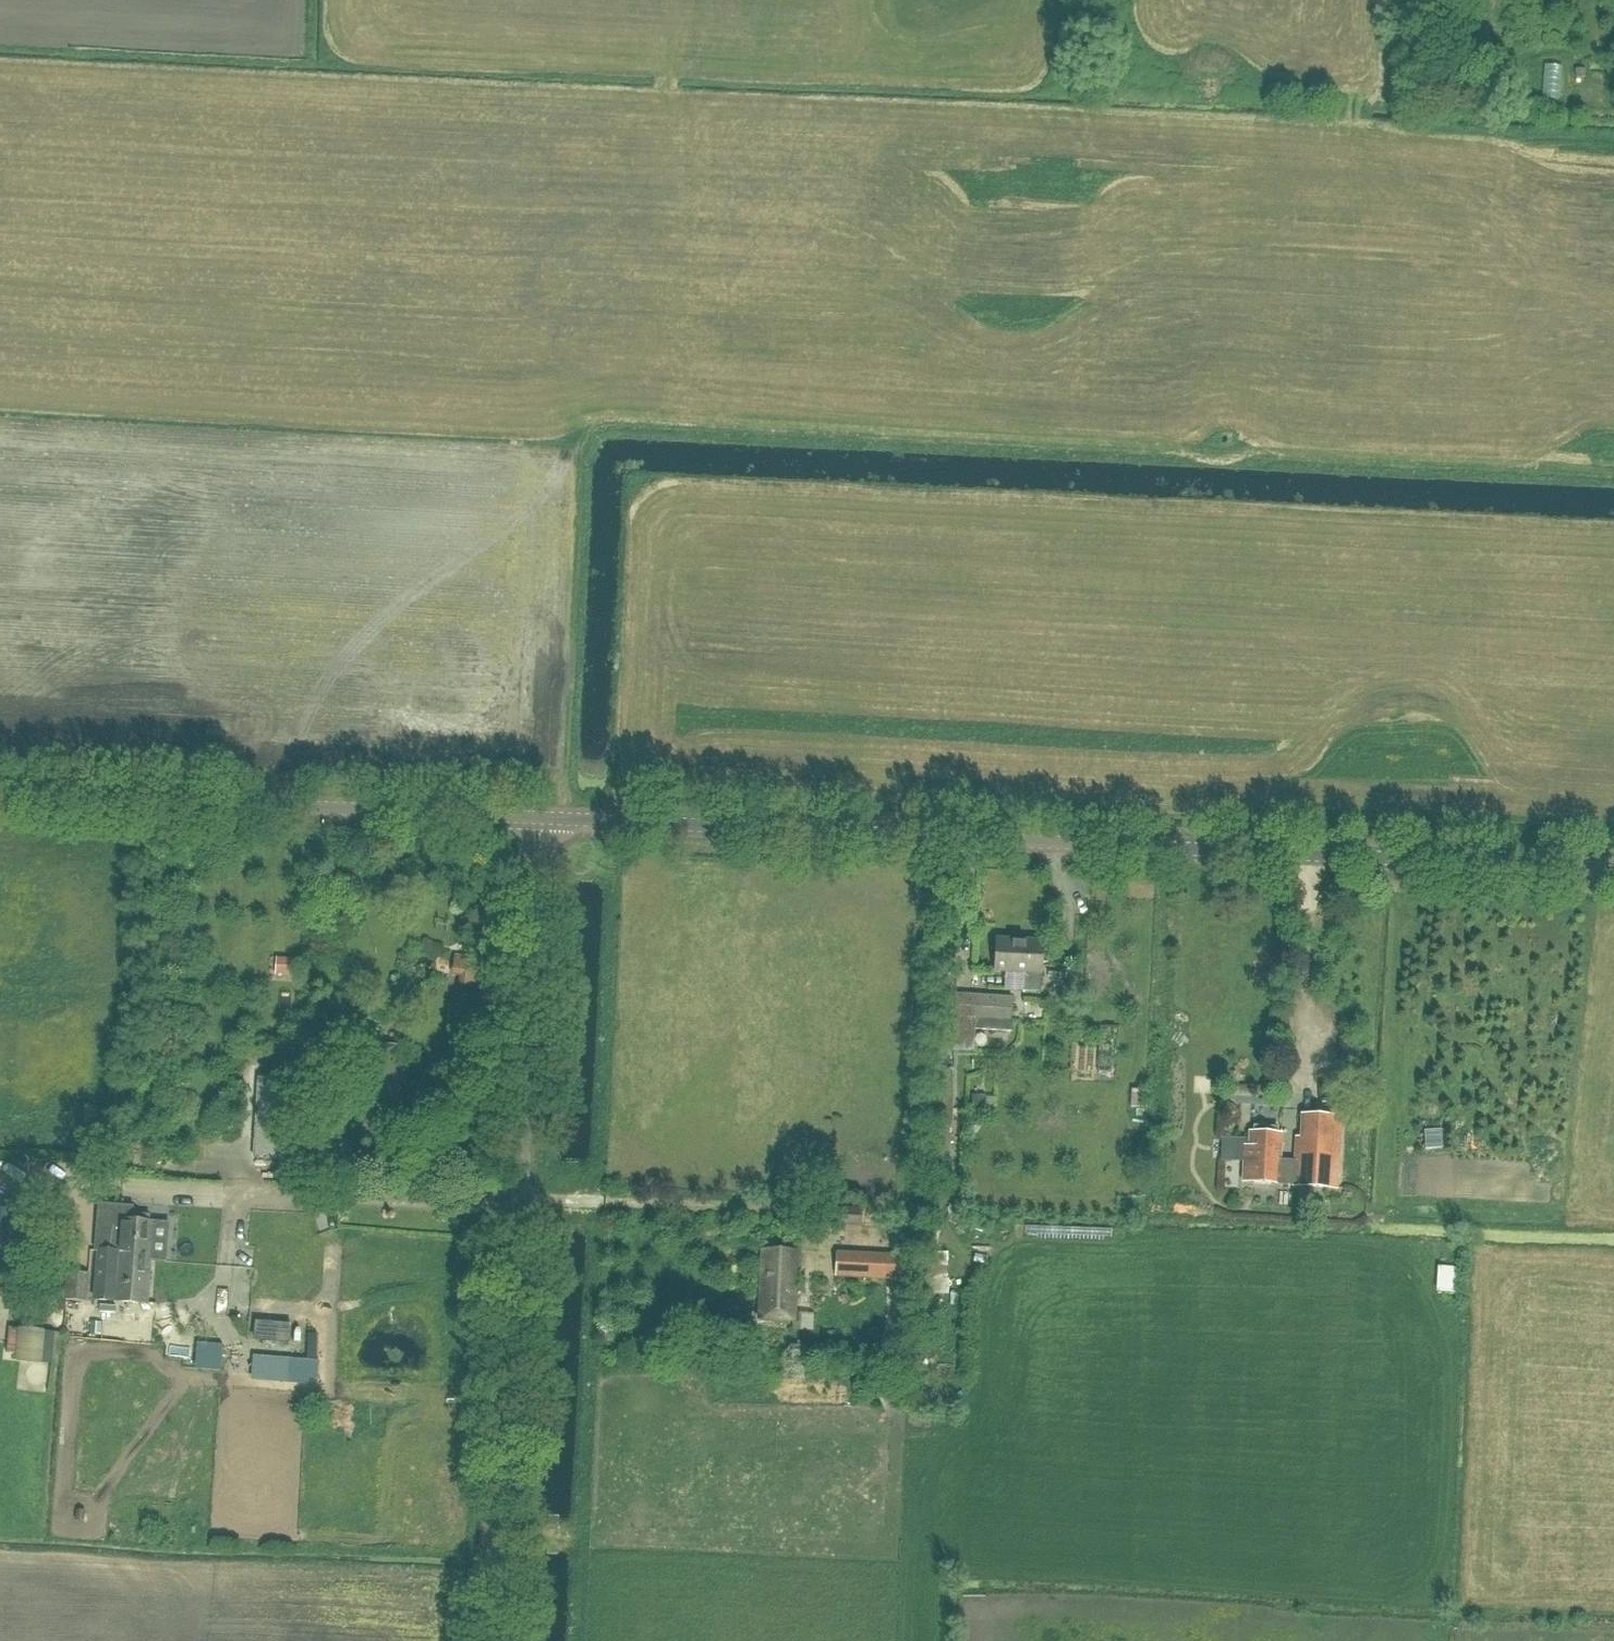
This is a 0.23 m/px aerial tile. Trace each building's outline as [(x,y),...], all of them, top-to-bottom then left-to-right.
[(1041,992),(1042,942),(997,939),(995,972),(1024,973),(1023,991),(1041,992)] [(478,987),(482,960),(455,956),(453,974),(462,975),(460,984),(478,987)] [(1011,1000),(955,995),(939,994),(934,1050),(972,1053),(973,1037),(974,1030),(1009,1031),(1009,1022),(1011,1000)] [(361,1118),(360,1131),(396,1133),(397,1113),(398,1113),(399,1090),(400,1069),(402,1048),(365,1045),(364,1067),(361,1118)] [(952,1122),(952,1070),(931,1070),(931,1122),(952,1122)] [(254,1157),(298,1160),(303,1080),(259,1077),(254,1157)] [(343,1095),(344,1083),(328,1082),(328,1094),(343,1095)] [(1280,1170),(1281,1170),(1294,1170),(1293,1186),(1336,1189),(1341,1117),(1302,1115),(1301,1137),(1296,1137),(1295,1163),(1280,1162),(1280,1170)] [(1280,1184),(1281,1170),(1280,1170),(1280,1162),(1282,1134),(1249,1132),(1248,1159),(1243,1159),(1242,1182),(1280,1184)] [(358,1214),(376,1212),(374,1200),(356,1202),(358,1214)] [(98,1204),(95,1250),(98,1250),(117,1251),(151,1254),(154,1222),(130,1220),(131,1214),(124,1206),(98,1204)] [(22,1217),(0,1215),(0,1281),(17,1282),(22,1217)] [(70,1239),(67,1272),(65,1300),(87,1301),(92,1241),(70,1239)] [(927,1246),(927,1273),(946,1273),(947,1246),(927,1246)] [(151,1254),(117,1251),(98,1250),(94,1300),(148,1303),(151,1254)] [(794,1321),(797,1251),(762,1250),(759,1320),(794,1321)] [(898,1256),(881,1255),(837,1253),(835,1278),(880,1280),(897,1280),(898,1256)] [(1456,1269),(1435,1268),(1433,1294),(1455,1295),(1456,1269)] [(254,1352),(255,1378),(293,1376),(292,1351),(254,1352)]
